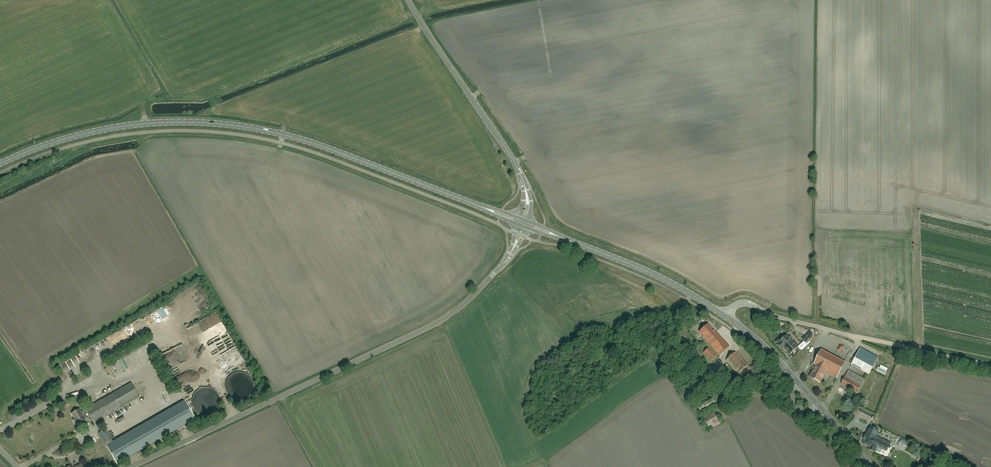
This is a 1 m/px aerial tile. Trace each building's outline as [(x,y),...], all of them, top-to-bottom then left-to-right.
[(731,348),(709,324),(700,332),(721,356),(731,348)] [(189,329),(197,344),(202,342),(193,326),(189,329)] [(792,353),(800,347),(788,334),(779,343),(784,349),(786,347),(792,353)] [(717,357),(709,348),(705,352),(713,361),(717,357)] [(848,363),(825,349),(824,349),(815,364),(818,365),(812,376),(823,383),(830,371),(840,377),(848,363)] [(854,365),(870,374),(878,360),(861,351),(854,365)] [(750,367),(736,353),(727,361),(740,376),(750,367)] [(859,394),(867,380),(851,370),(842,384),(859,394)] [(236,389),(244,387),(243,386),(245,385),(244,381),(238,382),(238,385),(228,387),(229,395),(237,393),(236,389)] [(140,397),(132,383),(86,409),(81,412),(79,409),(72,413),(75,418),(74,419),(74,420),(75,423),(77,424),(78,423),(78,424),(85,420),(84,418),(85,418),(86,418),(87,418),(88,418),(88,417),(89,417),(89,416),(89,415),(94,424),(140,397)] [(715,400),(700,407),(703,413),(718,407),(715,400)] [(194,420),(184,401),(113,442),(106,429),(99,433),(117,464),(194,420)] [(720,424),(713,412),(704,417),(711,429),(720,424)] [(872,425),(861,444),(877,453),(881,446),(889,451),(893,444),(878,436),(881,430),(872,425)] [(910,442),(903,438),(899,445),(907,449),(910,442)] [(70,456),(76,464),(81,459),(75,452),(70,456)]
